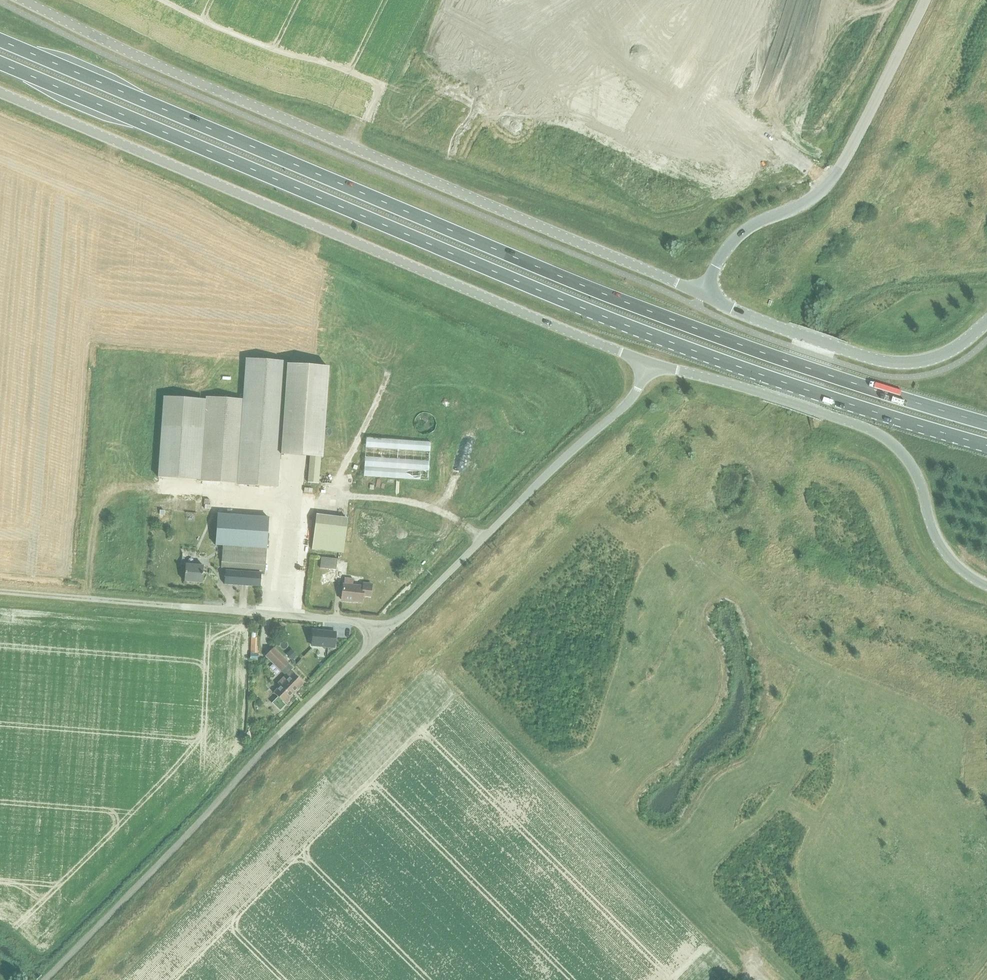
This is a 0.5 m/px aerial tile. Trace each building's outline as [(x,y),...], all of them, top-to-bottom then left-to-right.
[(207,399),(205,430),(201,480),(276,485),(285,364),(246,361),(243,401),(207,399)] [(285,364),(279,452),(310,454),(321,455),(327,367),(285,364)] [(164,397),(159,475),(200,478),(206,399),(164,397)] [(367,455),(366,476),(431,479),(432,458),(431,458),(432,440),(368,436),(368,448),(425,451),(425,458),(367,455)] [(310,454),(308,482),(318,483),(321,455),(310,454)] [(215,545),(216,545),(222,546),(221,567),(265,570),(268,518),(217,514),(215,545)] [(343,553),(347,519),(316,515),(312,549),(343,553)] [(334,582),(337,559),(321,557),(320,568),(331,569),(329,582),(334,582)] [(184,581),(202,583),(203,566),(185,564),(184,581)] [(261,575),(225,572),(224,584),(260,587),(261,575)] [(370,597),(372,585),(363,584),(363,587),(353,586),(353,579),(344,578),(344,585),(343,585),(341,600),(362,602),(363,596),(370,597)] [(313,629),(311,646),(334,648),(336,631),(313,629)] [(273,648),(266,656),(273,663),(281,655),(273,648)] [(291,649),(285,654),(291,660),(297,655),(291,649)] [(278,697),(273,703),(280,711),(286,704),(285,703),(304,683),(291,671),(293,668),(288,664),(281,671),(286,676),(277,684),(280,687),(274,693),(278,697)]
